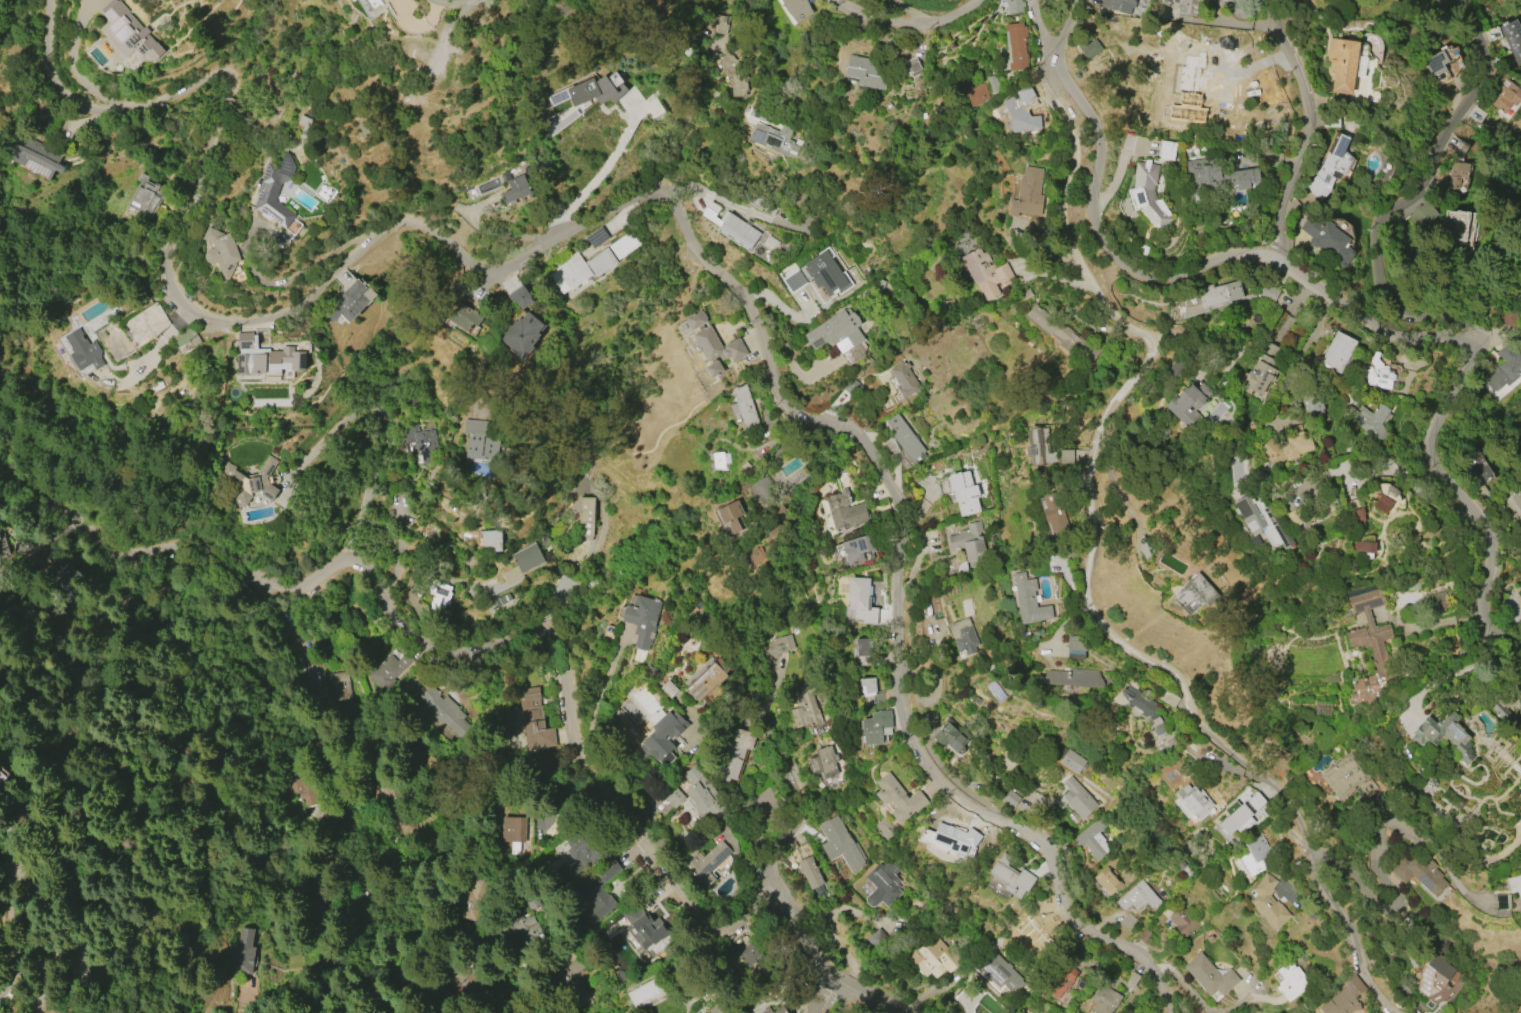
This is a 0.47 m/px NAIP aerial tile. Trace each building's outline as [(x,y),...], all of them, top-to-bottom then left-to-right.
[(365,20),(388,8),(400,31),(411,26),(406,15),(407,14),(400,0),(355,0),(365,20)] [(784,9),(780,0),(806,0),(812,12),(795,23),(784,9)] [(1007,15),(1004,0),(1020,0),(1020,2),(1023,1),(1024,6),(1021,7),(1022,12),(1007,15)] [(1101,7),(1103,0),(1134,0),(1130,15),(1101,7)] [(1163,1),(1163,0),(1201,0),(1197,17),(1176,13),(1178,4),(1163,1)] [(1222,10),(1212,0),(1231,0),(1222,10)] [(148,34),(164,52),(152,62),(150,60),(148,61),(143,55),(141,57),(139,55),(137,57),(132,50),(124,57),(99,29),(108,21),(103,14),(118,1),(143,28),(145,26),(150,32),(148,34)] [(727,33),(727,17),(712,17),(713,34),(727,33)] [(1515,19),(1520,32),(1520,64),(1516,66),(1498,26),(1515,19)] [(1003,24),(1022,22),(1022,26),(1025,26),(1026,36),(1024,37),(1025,41),(1024,42),(1025,53),(1026,53),(1028,69),(1008,71),(1007,62),(1010,62),(1009,50),(1006,50),(1003,24)] [(1326,57),(1329,37),(1359,41),(1351,95),(1330,92),(1333,72),(1328,71),(1330,58),(1326,57)] [(1450,79),(1438,85),(1433,77),(1431,78),(1421,61),(1441,50),(1440,48),(1444,46),(1445,48),(1449,46),(1451,50),(1455,47),(1457,51),(1457,56),(1451,61),(1449,62),(1448,62),(1442,65),(1450,79)] [(732,95),(732,93),(732,90),(732,88),(731,86),(731,84),(730,81),(729,79),(729,77),(728,75),(727,73),(725,71),(724,69),(723,67),(721,65),(719,63),(717,61),(727,50),(729,52),(731,54),(733,56),(735,59),(736,61),(738,63),(739,66),(740,68),(741,70),(742,73),(743,76),(744,78),(744,81),(745,84),(745,86),(745,89),(745,92),(745,96),(732,95)] [(857,85),(858,78),(845,76),(848,55),(889,63),(884,90),(857,85)] [(903,61),(914,56),(921,70),(909,75),(903,61)] [(592,77),(594,81),(604,74),(606,77),(615,71),(623,81),(621,84),(627,89),(614,103),(609,98),(600,105),(594,97),(573,106),(570,98),(550,106),(546,97),(566,87),(567,88),(592,77)] [(991,91),(986,77),(994,75),(999,89),(991,91)] [(1164,119),(1194,78),(1203,85),(1199,91),(1205,95),(1178,130),(1164,119)] [(1505,78),(1520,91),(1520,97),(1514,106),(1511,104),(1503,114),(1486,101),(1505,78)] [(971,107),(963,86),(971,82),(973,87),(983,83),(990,100),(971,107)] [(747,140),(755,121),(780,132),(783,123),(791,127),(786,138),(795,142),(796,139),(802,141),(795,159),(786,155),(786,156),(747,140)] [(1311,182),(1334,131),(1347,137),(1342,149),(1352,159),(1344,176),(1332,170),(1330,176),(1334,178),(1328,190),(1311,182)] [(50,179),(7,158),(12,148),(9,147),(12,140),(15,141),(19,133),(62,155),(57,164),(64,168),(61,174),(54,170),(50,179)] [(1159,159),(1174,160),(1175,142),(1160,141),(1159,159)] [(275,200),(294,215),(292,218),(296,221),(289,230),(285,227),(284,229),(270,217),(267,221),(261,215),(263,212),(253,203),(267,163),(278,167),(284,152),(288,154),(294,167),(291,174),(289,178),(290,178),(280,183),(275,200)] [(1185,161),(1217,157),(1219,172),(1257,168),(1258,182),(1248,183),(1248,188),(1237,189),(1236,186),(1202,190),(1202,196),(1191,198),(1189,185),(1193,185),(1192,173),(1187,173),(1185,161)] [(1446,193),(1451,160),(1469,164),(1464,196),(1446,193)] [(1135,161),(1158,164),(1155,184),(1153,184),(1153,189),(1156,199),(1160,198),(1172,219),(1158,232),(1137,210),(1133,210),(1127,190),(1132,188),(1135,161)] [(1024,166),(1042,168),(1038,194),(1043,195),(1040,216),(1018,212),(1017,221),(1008,219),(1011,199),(1016,200),(1020,177),(1023,178),(1024,166)] [(128,207),(141,182),(138,180),(141,174),(149,177),(146,182),(153,185),(152,187),(154,188),(156,184),(161,187),(160,189),(165,191),(147,224),(134,217),(137,212),(128,207)] [(507,181),(523,174),(532,196),(529,197),(528,195),(524,197),(525,200),(522,201),(520,197),(505,203),(501,193),(510,189),(507,181)] [(728,212),(740,220),(742,217),(766,232),(763,237),(760,234),(749,250),(717,228),(718,226),(700,215),(710,200),(728,213),(728,212)] [(1445,210),(1467,212),(1466,222),(1468,222),(1466,235),(1464,234),(1463,242),(1438,239),(1439,231),(1422,229),(1420,230),(1407,215),(1414,211),(1413,210),(1419,204),(1420,206),(1427,200),(1438,215),(1432,219),(1437,221),(1438,218),(1444,218),(1445,210)] [(1298,228),(1309,213),(1321,222),(1324,218),(1333,225),(1332,227),(1350,240),(1345,246),(1353,251),(1353,254),(1343,268),(1339,268),(1323,256),(1326,253),(1317,247),(1314,247),(1308,244),(1308,239),(1310,237),(1298,228)] [(218,269),(216,262),(211,264),(206,262),(204,254),(207,249),(213,247),(212,244),(201,239),(208,227),(222,235),(230,232),(239,260),(233,262),(234,266),(227,281),(216,275),(218,269)] [(608,246),(617,260),(639,245),(630,231),(608,246)] [(971,238),(953,247),(958,257),(976,249),(971,238)] [(959,257),(983,244),(995,267),(1005,261),(1016,281),(1001,288),(998,282),(995,284),(1000,294),(986,301),(976,283),(974,284),(970,276),(964,279),(960,271),(965,269),(959,257)] [(606,247),(617,262),(597,277),(594,274),(591,276),(591,275),(569,291),(553,267),(575,251),(584,262),(586,262),(606,247)] [(791,294),(781,280),(827,248),(832,255),(829,257),(841,274),(843,273),(852,286),(838,295),(836,292),(835,293),(836,295),(823,304),(808,282),(791,294)] [(370,301),(348,323),(340,314),(333,322),(323,312),(357,279),(366,288),(368,286),(371,288),(365,294),(366,295),(365,296),(370,301)] [(450,291),(457,280),(467,286),(460,297),(450,291)] [(1238,280),(1243,298),(1207,308),(1208,311),(1176,320),(1171,303),(1199,295),(1198,291),(1202,290),(1201,287),(1212,284),(1213,288),(1238,280)] [(1257,297),(1273,304),(1279,290),(1263,283),(1257,297)] [(532,302),(521,310),(512,298),(510,300),(507,296),(509,294),(508,294),(521,284),(530,297),(529,298),(532,302)] [(1513,286),(1520,289),(1520,314),(1517,312),(1512,327),(1498,322),(1504,306),(1505,307),(1513,286)] [(483,318),(476,328),(472,325),(467,332),(464,331),(463,332),(460,329),(461,328),(448,319),(460,302),(472,311),(473,309),(477,312),(477,313),(483,318)] [(1034,302),(1090,344),(1091,342),(1100,349),(1090,364),(1073,351),(1071,354),(1058,344),(1060,341),(1050,334),(1048,336),(1023,317),(1034,302)] [(704,367),(711,363),(710,360),(708,362),(705,358),(704,358),(701,352),(702,351),(700,348),(698,349),(692,337),(694,336),(692,334),(699,330),(697,327),(692,330),(691,329),(683,334),(677,324),(685,319),(685,318),(700,309),(701,312),(702,311),(706,317),(704,318),(706,321),(701,324),(703,328),(709,325),(723,349),(724,348),(723,346),(738,337),(747,353),(732,362),(728,357),(725,359),(725,358),(721,360),(718,356),(713,359),(715,361),(717,360),(723,371),(710,378),(704,367)] [(803,334),(834,314),(836,316),(844,311),(847,315),(852,312),(858,317),(860,324),(855,327),(863,339),(841,354),(834,344),(825,341),(813,350),(807,342),(803,334)] [(498,338),(513,320),(515,321),(518,317),(520,319),(526,312),(534,318),(535,317),(545,325),(538,334),(539,335),(537,338),(531,346),(533,347),(522,361),(508,349),(509,348),(498,338)] [(173,338),(190,327),(196,336),(178,347),(173,338)] [(94,339),(101,350),(100,358),(104,364),(95,370),(91,363),(78,370),(69,355),(73,352),(64,337),(78,328),(88,343),(94,339)] [(1319,363),(1335,331),(1357,341),(1340,374),(1319,363)] [(268,351),(281,351),(281,346),(293,347),(293,351),(305,352),(305,371),(290,371),(290,369),(280,369),(280,372),(237,373),(237,354),(238,354),(238,349),(237,333),(252,332),(252,335),(256,335),(256,349),(268,348),(268,351)] [(1264,339),(1280,348),(1273,359),(1276,361),(1272,367),(1278,371),(1271,382),(1269,381),(1260,395),(1252,391),(1250,395),(1239,388),(1259,353),(1257,352),(1264,339)] [(1517,348),(1520,353),(1520,375),(1506,387),(1503,383),(1502,384),(1503,385),(1495,392),(1494,391),(1492,393),(1489,390),(1488,392),(1485,389),(1487,387),(1484,384),(1487,380),(1486,378),(1493,372),(1492,370),(1503,361),(1496,353),(1508,342),(1515,351),(1517,348)] [(1389,389),(1371,386),(1372,384),(1368,387),(1360,372),(1372,366),(1369,361),(1374,351),(1379,352),(1378,356),(1383,365),(1388,366),(1387,372),(1392,373),(1394,374),(1393,380),(1391,381),(1389,389)] [(889,369),(903,360),(921,387),(903,399),(895,387),(899,384),(889,369)] [(1186,428),(1164,405),(1173,396),(1176,398),(1178,397),(1176,395),(1185,387),(1186,388),(1192,382),(1197,387),(1202,382),(1211,392),(1194,409),(1199,415),(1186,428)] [(745,384),(759,426),(744,431),(730,388),(745,384)] [(1323,409),(1319,394),(1301,399),(1305,414),(1323,409)] [(1389,410),(1380,423),(1386,436),(1371,443),(1364,428),(1357,425),(1355,428),(1340,419),(1348,405),(1357,411),(1361,406),(1372,413),(1378,403),(1389,410)] [(896,413),(925,452),(911,462),(892,435),(894,434),(885,421),(896,413)] [(497,461),(465,457),(468,434),(463,433),(464,419),(501,423),(497,461)] [(1282,428),(1300,423),(1305,438),(1310,437),(1314,449),(1298,454),(1299,457),(1285,461),(1283,460),(1276,467),(1258,450),(1270,438),(1276,444),(1284,441),(1282,435),(1284,435),(1282,428)] [(1027,444),(1026,429),(1035,429),(1035,427),(1041,427),(1041,428),(1047,428),(1049,451),(1055,451),(1055,461),(1047,462),(1047,463),(1033,464),(1032,454),(1025,455),(1024,444),(1027,444)] [(416,455),(412,433),(433,429),(438,459),(433,460),(433,464),(427,465),(427,463),(421,464),(420,454),(416,455)] [(1477,478),(1464,457),(1477,449),(1493,476),(1479,484),(1476,479),(1477,478)] [(728,453),(729,463),(727,463),(728,471),(717,472),(717,469),(714,470),(712,453),(722,452),(723,454),(728,453)] [(278,490),(271,501),(260,494),(252,496),(244,508),(233,501),(240,490),(239,486),(218,472),(225,461),(246,475),(256,473),(268,455),(277,461),(266,477),(268,483),(278,490)] [(968,470),(971,486),(976,485),(978,497),(976,497),(979,511),(959,516),(954,492),(952,492),(948,475),(968,470)] [(1389,516),(1403,492),(1382,480),(1369,505),(1389,516)] [(834,531),(824,498),(828,497),(827,496),(837,493),(838,495),(841,494),(839,489),(845,487),(850,503),(845,504),(846,507),(862,502),(868,521),(834,531)] [(1514,494),(1520,490),(1520,526),(1516,518),(1518,517),(1514,511),(1510,513),(1502,501),(1502,495),(1511,489),(1514,494)] [(1045,509),(1041,496),(1058,491),(1072,533),(1054,539),(1048,522),(1046,523),(1042,510),(1045,509)] [(1250,533),(1232,501),(1248,492),(1252,500),(1260,495),(1266,506),(1271,503),(1294,543),(1292,544),(1294,546),(1287,550),(1285,547),(1283,549),(1280,543),(1275,546),(1274,544),(1270,546),(1260,528),(1250,533)] [(594,497),(592,538),(578,537),(579,514),(568,507),(579,496),(594,497)] [(737,500),(750,527),(732,535),(727,524),(723,525),(716,510),(737,500)] [(1354,527),(1364,525),(1362,508),(1351,510),(1354,527)] [(966,523),(981,520),(989,557),(966,562),(963,548),(949,551),(946,536),(958,533),(959,531),(968,529),(966,523)] [(481,546),(481,531),(501,531),(501,551),(493,551),(493,546),(481,546)] [(847,564),(841,542),(871,534),(877,556),(847,564)] [(1352,559),(1373,560),(1373,542),(1353,542),(1352,559)] [(512,555),(535,543),(546,563),(522,575),(523,577),(507,585),(501,573),(517,565),(512,555)] [(770,559),(753,571),(742,557),(760,544),(770,559)] [(1197,571),(1219,596),(1199,613),(1196,610),(1188,617),(1170,595),(1197,571)] [(1024,572),(1025,580),(1035,578),(1037,591),(1034,592),(1036,607),(1050,605),(1052,620),(1020,624),(1012,573),(1024,572)] [(853,619),(854,610),(847,610),(848,599),(846,599),(848,577),(869,578),(868,597),(869,597),(869,607),(877,608),(876,624),(861,624),(862,619),(853,619)] [(431,580),(450,587),(449,593),(451,593),(449,599),(447,599),(442,616),(428,611),(433,596),(434,596),(434,595),(427,592),(431,580)] [(1345,591),(1380,581),(1388,603),(1369,609),(1374,625),(1377,625),(1377,627),(1389,623),(1393,638),(1382,641),(1393,680),(1380,684),(1381,689),(1378,690),(1379,693),(1376,693),(1380,707),(1371,709),(1369,699),(1351,704),(1348,693),(1350,693),(1348,688),(1353,687),(1351,681),(1368,676),(1362,656),(1366,655),(1364,648),(1360,649),(1359,645),(1350,648),(1350,646),(1349,647),(1344,633),(1352,630),(1351,629),(1355,628),(1356,629),(1364,627),(1364,628),(1367,628),(1362,611),(1352,614),(1345,591)] [(1448,608),(1443,591),(1429,596),(1434,612),(1448,608)] [(512,600),(501,605),(498,597),(508,592),(512,600)] [(635,594),(652,599),(652,598),(661,600),(654,624),(655,625),(650,646),(649,645),(647,650),(644,649),(643,651),(636,649),(637,647),(634,646),(636,635),(633,634),(636,625),(621,621),(625,604),(632,606),(635,594)] [(947,625),(968,617),(978,645),(974,647),(976,652),(966,656),(964,651),(958,653),(947,625)] [(770,639),(779,636),(779,637),(790,634),(795,651),(772,658),(771,655),(763,657),(761,651),(764,650),(763,644),(771,642),(770,639)] [(1066,650),(1067,636),(1086,637),(1085,652),(1084,652),(1084,655),(1068,655),(1068,650),(1066,650)] [(856,657),(855,639),(869,639),(869,657),(856,657)] [(382,692),(366,676),(389,653),(396,661),(405,652),(412,659),(393,679),(394,680),(382,692)] [(683,682),(710,656),(714,660),(718,657),(729,668),(724,673),(727,676),(698,703),(685,688),(687,686),(683,682)] [(1047,669),(1067,670),(1067,668),(1100,669),(1099,687),(1044,685),(1041,680),(1047,669)] [(326,692),(325,674),(346,672),(348,701),(339,702),(339,700),(332,700),(331,692),(326,692)] [(858,679),(874,678),(875,695),(863,696),(858,679)] [(1109,700),(1122,688),(1124,689),(1130,680),(1138,685),(1135,690),(1156,705),(1153,710),(1155,711),(1152,716),(1147,716),(1144,717),(1139,714),(1140,712),(1127,704),(1126,704),(1125,705),(1124,705),(1122,705),(1121,705),(1120,705),(1119,705),(1118,705),(1116,705),(1115,705),(1114,704),(1113,703),(1112,703),(1111,702),(1110,701),(1109,700)] [(791,687),(809,682),(813,694),(812,694),(821,725),(811,728),(810,725),(802,728),(802,725),(795,727),(789,710),(797,707),(791,687)] [(418,697),(430,684),(439,693),(438,695),(441,699),(445,695),(459,708),(458,709),(465,715),(462,718),(471,727),(460,738),(442,721),(441,723),(429,712),(431,711),(425,705),(426,704),(418,697)] [(526,751),(519,699),(522,699),(521,689),(538,687),(539,699),(538,699),(539,706),(541,706),(544,730),(553,729),(555,746),(534,749),(534,750),(526,751)] [(1164,688),(1179,698),(1172,708),(1157,698),(1164,688)] [(1500,720),(1485,702),(1492,696),(1493,698),(1499,694),(1506,703),(1503,706),(1509,713),(1500,720)] [(688,725),(671,743),(674,747),(669,752),(675,758),(665,768),(656,759),(655,760),(649,754),(641,762),(635,756),(641,750),(638,747),(641,744),(640,743),(654,730),(645,721),(659,706),(665,712),(667,711),(671,715),(675,711),(688,725)] [(1454,722),(1462,729),(1461,730),(1469,737),(1466,740),(1471,744),(1468,747),(1471,750),(1469,752),(1473,756),(1464,765),(1454,757),(1458,752),(1453,747),(1453,746),(1445,739),(1443,740),(1440,738),(1430,749),(1422,743),(1420,745),(1410,737),(1413,734),(1411,732),(1419,723),(1420,724),(1421,722),(1420,722),(1426,715),(1435,722),(1437,720),(1439,721),(1440,721),(1439,720),(1441,718),(1442,719),(1451,708),(1460,716),(1454,722)] [(879,710),(890,709),(892,734),(882,735),(882,743),(863,745),(861,719),(870,718),(870,714),(879,710)] [(1166,730),(1155,736),(1153,732),(1154,726),(1151,720),(1162,715),(1165,721),(1162,722),(1166,730)] [(932,737),(946,722),(945,720),(947,718),(958,728),(956,731),(964,738),(963,739),(966,742),(956,752),(946,743),(942,747),(932,737)] [(715,780),(728,740),(730,740),(734,728),(756,735),(751,750),(745,748),(735,780),(729,778),(727,784),(715,780)] [(814,774),(809,758),(817,756),(815,750),(830,745),(833,754),(836,753),(838,761),(834,762),(837,773),(830,775),(831,777),(821,780),(819,772),(814,774)] [(1067,749),(1085,761),(1084,763),(1086,765),(1082,770),(1080,769),(1076,775),(1058,762),(1060,760),(1055,756),(1061,747),(1066,750),(1067,749)] [(1319,776),(1349,752),(1379,790),(1361,804),(1352,792),(1340,802),(1319,776)] [(288,795),(279,758),(302,753),(308,779),(313,778),(316,792),(313,793),(316,804),(300,808),(297,793),(288,795)] [(695,765),(711,788),(712,786),(719,795),(718,796),(725,806),(705,821),(693,804),(690,806),(686,801),(689,799),(684,790),(691,785),(683,774),(695,765)] [(875,783),(888,772),(908,797),(918,790),(928,803),(916,813),(915,811),(908,817),(909,817),(899,825),(890,813),(896,808),(889,801),(883,805),(874,794),(880,789),(875,783)] [(1069,775),(1096,805),(1081,819),(1065,802),(1066,802),(1061,796),(1068,790),(1061,783),(1069,775)] [(398,776),(416,831),(399,836),(395,823),(386,825),(378,801),(375,802),(371,791),(373,790),(372,785),(398,776)] [(1192,814),(1175,793),(1186,784),(1192,790),(1195,788),(1197,790),(1198,789),(1199,790),(1201,789),(1204,794),(1212,805),(1207,810),(1208,811),(1198,819),(1193,813),(1192,814)] [(673,786),(685,798),(674,809),(662,797),(673,786)] [(1247,800),(1255,810),(1264,803),(1256,793),(1247,800)] [(1228,815),(1223,810),(1233,800),(1238,805),(1242,802),(1252,814),(1249,817),(1253,822),(1243,831),(1238,825),(1227,835),(1218,825),(1228,815)] [(936,807),(959,821),(945,843),(938,838),(935,843),(929,839),(932,834),(927,831),(934,820),(930,817),(936,807)] [(835,815),(846,833),(847,833),(854,844),(856,843),(865,859),(864,861),(864,865),(850,873),(840,855),(829,861),(820,846),(827,842),(818,826),(835,815)] [(1074,839),(1101,815),(1109,824),(1098,833),(1104,840),(1103,841),(1106,845),(1104,846),(1108,851),(1096,862),(1089,854),(1091,852),(1085,844),(1082,847),(1074,839)] [(501,841),(502,816),(526,817),(525,842),(501,841)] [(884,817),(896,832),(890,837),(891,838),(887,842),(880,833),(881,833),(874,825),(884,817)] [(599,861),(590,867),(587,864),(572,876),(564,865),(572,859),(566,851),(570,848),(565,842),(583,828),(596,844),(591,848),(597,856),(596,857),(599,861)] [(703,857),(730,833),(737,841),(738,852),(733,857),(730,853),(709,872),(715,880),(706,888),(685,865),(699,852),(703,857)] [(1248,877),(1237,856),(1248,851),(1244,844),(1260,835),(1270,854),(1258,861),(1263,869),(1248,877)] [(1402,884),(1388,871),(1411,849),(1426,864),(1430,860),(1437,866),(1435,868),(1443,875),(1441,878),(1448,884),(1447,885),(1453,890),(1436,904),(1416,884),(1412,888),(1406,880),(1402,884)] [(1021,869),(1035,878),(1025,892),(1024,891),(1018,899),(1002,888),(1005,885),(987,873),(995,861),(996,862),(1002,852),(1011,858),(1006,866),(1017,874),(1021,869)] [(809,889),(796,862),(810,855),(823,882),(809,889)] [(613,858),(622,870),(600,886),(607,894),(608,893),(617,904),(591,924),(583,914),(594,906),(587,896),(581,901),(572,889),(613,858)] [(875,888),(864,876),(879,862),(881,865),(888,858),(899,869),(894,875),(900,881),(897,884),(900,887),(898,889),(901,892),(886,907),(880,901),(874,907),(870,907),(865,902),(864,898),(875,888)] [(1109,895),(1093,877),(1106,866),(1122,884),(1109,895)] [(1290,916),(1273,930),(1264,919),(1263,919),(1252,907),(1253,906),(1248,900),(1256,894),(1251,888),(1258,882),(1269,867),(1280,875),(1271,888),(1273,889),(1269,894),(1274,900),(1276,899),(1290,916)] [(1505,879),(1520,874),(1520,909),(1515,892),(1510,894),(1505,879)] [(1115,901),(1141,879),(1160,902),(1151,909),(1145,902),(1128,917),(1115,901)] [(1495,909),(1494,894),(1508,894),(1509,908),(1495,909)] [(676,944),(653,960),(648,953),(645,955),(636,944),(639,941),(629,928),(631,927),(621,913),(637,902),(644,912),(646,910),(655,923),(659,920),(676,944)] [(1197,922),(1181,939),(1171,930),(1175,925),(1167,918),(1180,905),(1197,922)] [(541,940),(534,912),(508,919),(512,935),(519,933),(522,945),(541,940)] [(236,945),(239,927),(253,928),(250,947),(254,947),(251,974),(229,971),(231,955),(227,955),(228,947),(232,948),(232,944),(236,945)] [(865,939),(878,928),(888,940),(875,951),(865,939)] [(1015,945),(1030,943),(1031,950),(1044,948),(1041,928),(1013,932),(1015,945)] [(1137,937),(1146,928),(1152,933),(1143,942),(1137,937)] [(932,931),(947,948),(948,946),(961,960),(949,971),(946,968),(934,978),(929,973),(925,977),(902,952),(923,933),(926,936),(932,931)] [(1077,944),(1068,955),(1061,949),(1070,938),(1077,944)] [(736,959),(757,973),(769,957),(749,942),(736,959)] [(993,949),(1026,981),(1013,995),(1003,986),(998,992),(974,969),(993,949)] [(1199,952),(1220,976),(1229,968),(1239,980),(1222,995),(1217,990),(1209,997),(1183,967),(1199,952)] [(1057,999),(1047,991),(1049,989),(1047,988),(1051,983),(1045,979),(1051,971),(1050,971),(1062,956),(1072,963),(1070,966),(1078,972),(1072,979),(1074,980),(1064,993),(1062,992),(1057,999)] [(1438,957),(1460,974),(1455,981),(1452,978),(1451,980),(1450,979),(1445,985),(1451,989),(1441,993),(1439,991),(1427,998),(1416,989),(1418,982),(1413,978),(1414,972),(1420,970),(1421,966),(1427,971),(1438,957)] [(573,974),(587,997),(565,1012),(547,985),(553,981),(549,974),(563,965),(565,968),(567,967),(566,965),(577,959),(583,968),(573,974)] [(1308,985),(1287,1001),(1281,993),(1280,994),(1275,988),(1278,985),(1277,983),(1282,979),(1275,970),(1289,959),(1295,967),(1297,966),(1303,975),(1302,976),(1308,985)] [(1124,983),(1132,971),(1139,976),(1132,988),(1124,983)] [(1354,1010),(1350,1012),(1322,1012),(1318,1008),(1344,987),(1341,984),(1354,974),(1365,988),(1353,998),(1356,1002),(1359,1002),(1359,1010),(1354,1010)] [(1121,997),(1109,1012),(1094,1012),(1090,1010),(1095,1003),(1090,999),(1098,990),(1099,990),(1103,985),(1113,992),(1114,992),(1121,997)]
